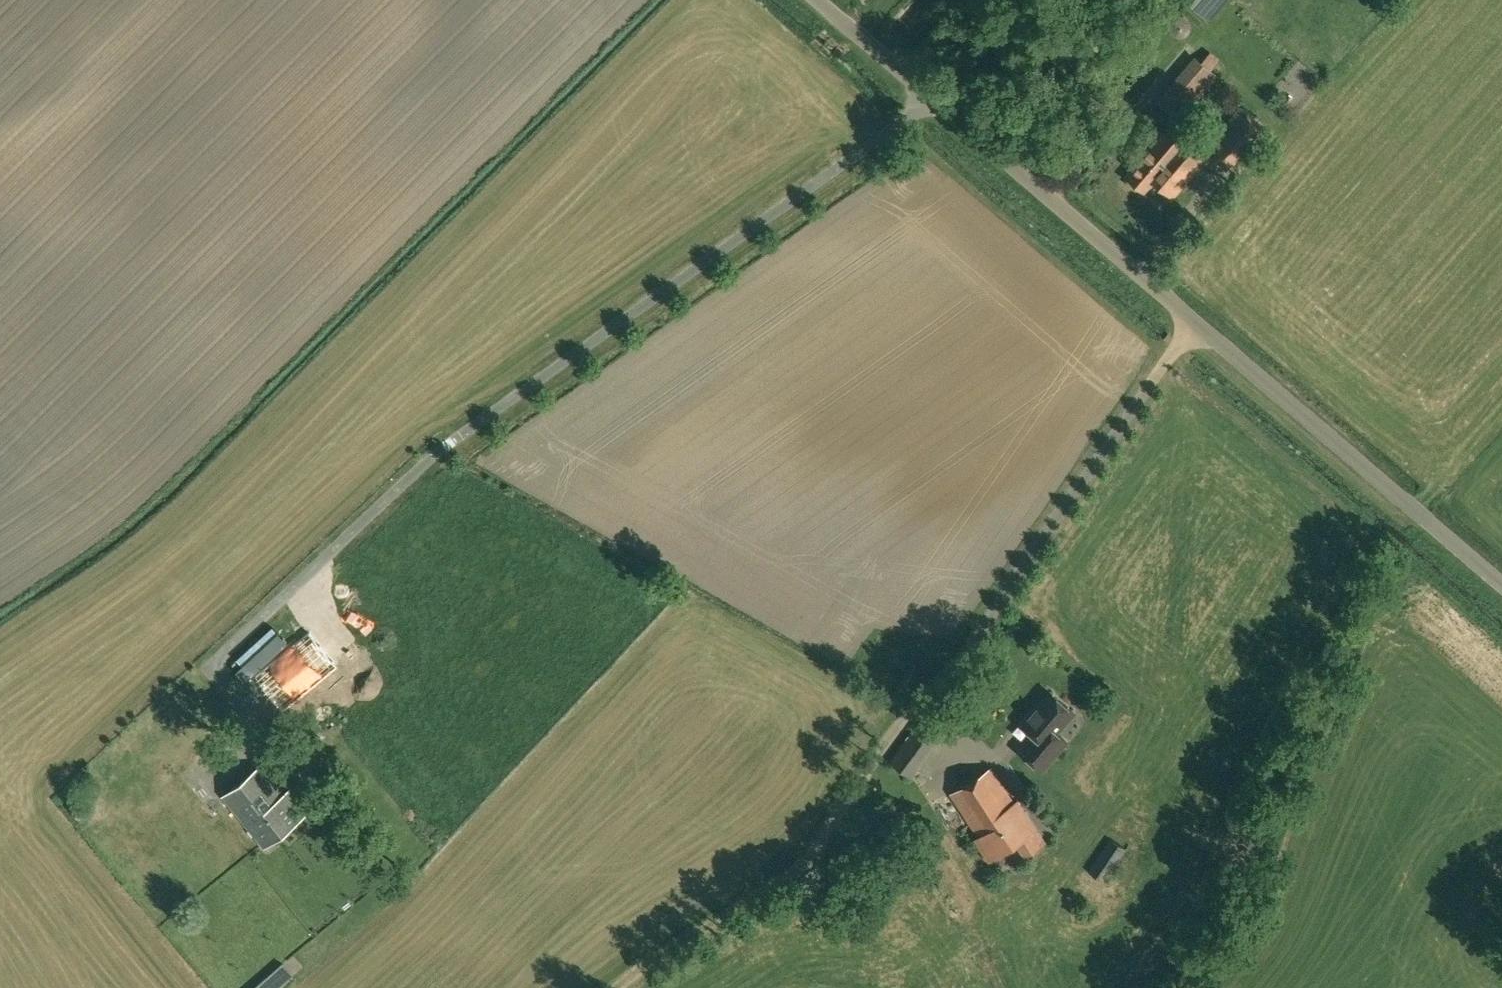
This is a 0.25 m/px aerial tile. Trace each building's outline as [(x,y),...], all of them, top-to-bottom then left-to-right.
[(1201,62),(1165,105),(1180,118),(1217,75),(1201,62)] [(1242,107),(1208,144),(1212,148),(1209,152),(1227,167),(1230,162),(1238,169),(1270,131),(1242,107)] [(1153,181),(1173,197),(1196,169),(1205,160),(1167,127),(1126,176),(1144,192),(1153,181)] [(305,650),(254,691),(281,723),(332,682),(305,650)] [(1036,701),(1016,724),(1029,735),(1015,751),(1041,773),(1068,741),(1059,733),(1076,713),(1049,689),(1038,702),(1036,701)] [(940,739),(916,722),(888,762),(911,779),(940,739)] [(264,847),(307,812),(280,779),(275,783),(261,765),(223,795),(264,847)] [(992,768),(952,794),(975,830),(1018,800),(992,768)] [(1021,799),(1018,800),(975,830),(980,836),(977,838),(990,861),(1018,843),(1026,855),(1046,842),(1021,799)] [(1104,882),(1127,848),(1111,839),(1089,871),(1104,882)] [(251,987),(279,987),(293,976),(280,962),(251,987)]
